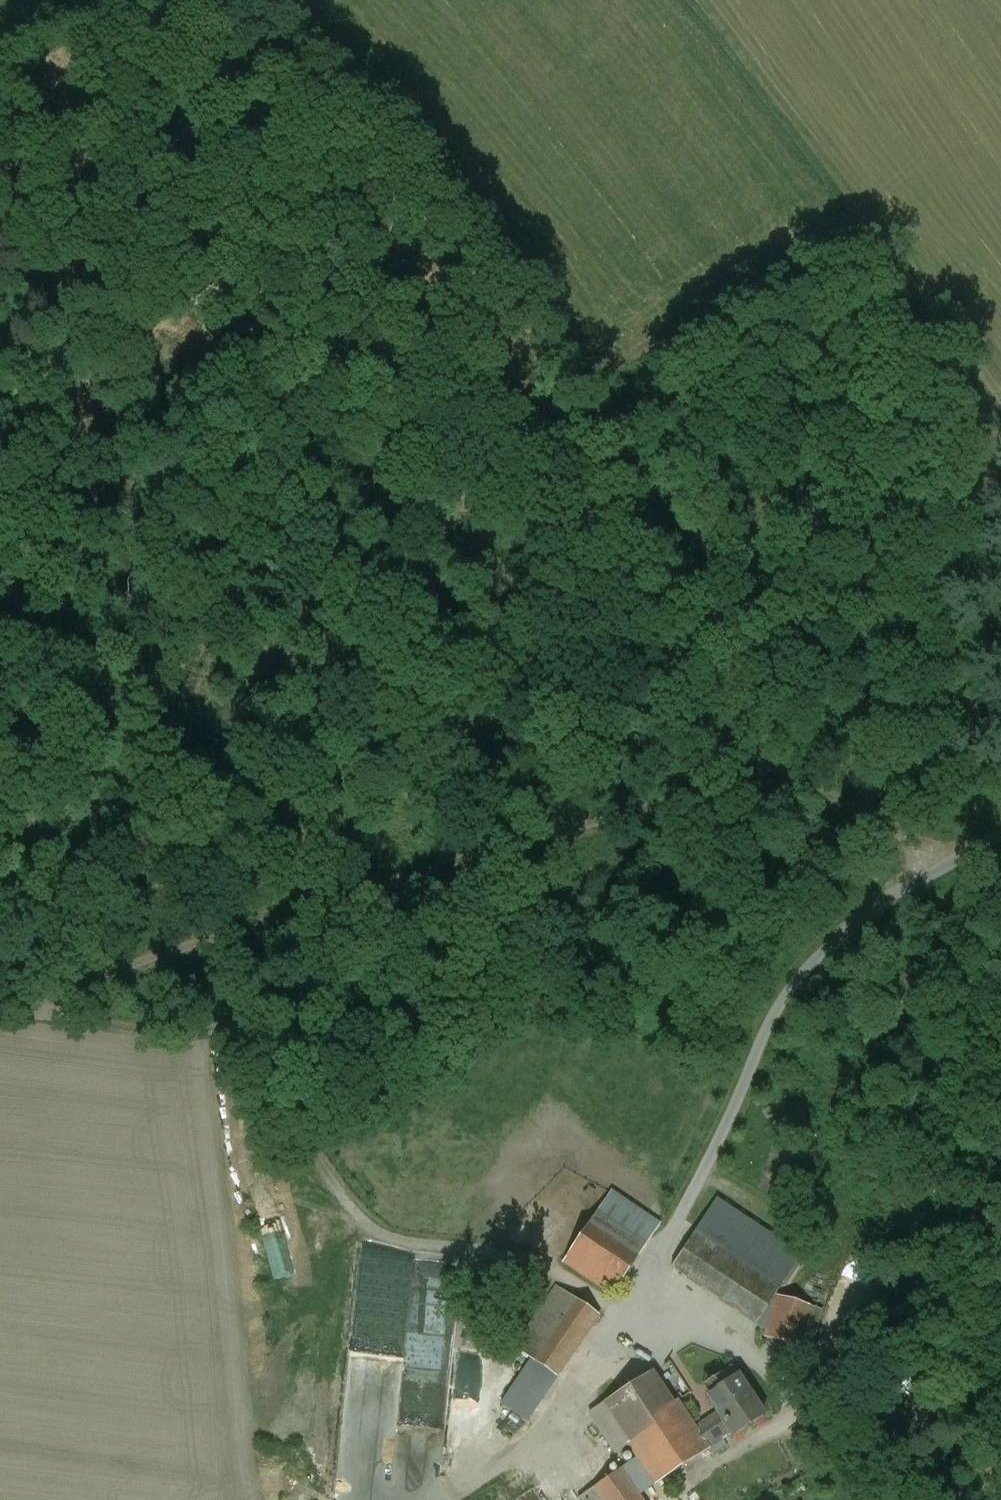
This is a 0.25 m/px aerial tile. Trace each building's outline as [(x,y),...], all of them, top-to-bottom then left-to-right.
[(264,1182),(245,1188),(257,1228),(276,1222),(264,1182)] [(611,1192),(605,1201),(654,1234),(660,1225),(611,1192)] [(802,1255),(718,1199),(672,1268),(757,1324),(802,1255)] [(654,1234),(605,1201),(563,1262),(613,1295),(654,1234)] [(359,1252),(356,1338),(391,1340),(392,1331),(403,1331),(404,1325),(411,1325),(414,1254),(359,1252)] [(822,1310),(779,1296),(766,1338),(810,1351),(822,1310)] [(536,1355),(532,1360),(557,1377),(599,1315),(574,1298),(536,1355)] [(469,1310),(452,1308),(449,1344),(465,1346),(469,1310)] [(532,1360),(536,1355),(533,1353),(501,1399),(529,1418),(557,1377),(532,1360)] [(673,1404),(652,1373),(608,1402),(634,1441),(628,1444),(656,1484),(709,1449),(707,1446),(721,1437),(710,1420),(696,1429),(677,1401),(673,1404)] [(764,1416),(738,1376),(707,1396),(719,1414),(710,1420),(721,1437),(730,1431),(734,1436),(764,1416)] [(728,1447),(721,1437),(707,1446),(709,1449),(713,1456),(728,1447)] [(621,1469),(594,1489),(602,1499),(642,1499),(621,1469)] [(594,1489),(578,1499),(579,1499),(602,1499),(594,1489)]
